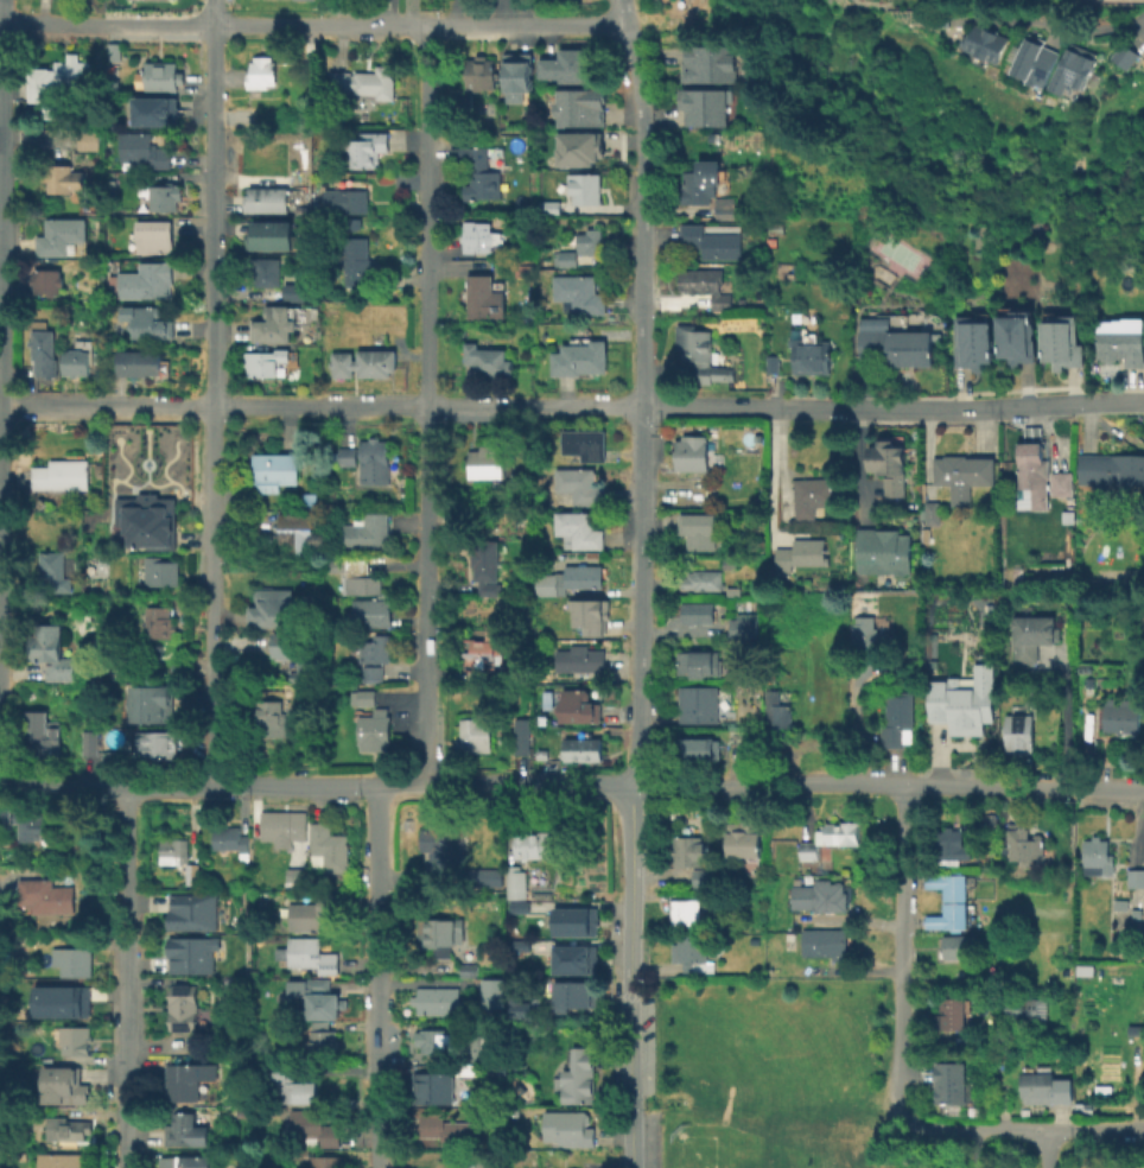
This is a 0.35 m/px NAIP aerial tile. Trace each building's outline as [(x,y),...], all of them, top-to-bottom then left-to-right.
[(949,15),(949,28),(928,28),(928,14),(949,15)] [(974,26),(1009,40),(998,66),(964,51),(964,50),(960,47),(964,39),(968,40),(974,26)] [(1029,34),(1046,42),(1043,47),(1060,55),(1044,91),(1035,88),(1034,90),(1024,85),(1025,83),(1011,76),(1029,34)] [(120,62),(108,63),(107,44),(119,43),(120,62)] [(1124,44),(1140,56),(1129,72),(1111,61),(1124,44)] [(1048,93),(1068,50),(1069,51),(1072,45),(1098,57),(1081,93),(1074,89),(1072,93),(1067,91),(1063,100),(1048,93)] [(539,58),(558,58),(558,49),(605,50),(605,83),(560,83),(560,80),(539,78),(539,58)] [(682,84),(680,84),(680,65),(682,65),(682,49),(735,49),(735,84),(682,84)] [(488,55),(488,59),(496,59),(495,89),(479,88),(479,91),(468,90),(468,59),(477,59),(477,55),(488,55)] [(273,56),(273,62),(275,62),(275,84),(268,84),(267,88),(246,88),(246,74),(249,74),(249,61),(254,61),(254,56),(273,56)] [(534,56),(534,96),(523,96),(523,104),(507,104),(507,66),(504,66),(504,56),(534,56)] [(80,57),(80,62),(88,62),(88,89),(56,89),(56,101),(30,101),(30,80),(53,80),(53,62),(68,62),(68,57),(80,57)] [(177,62),(177,71),(184,71),(184,83),(178,83),(178,90),(145,91),(145,62),(177,62)] [(987,65),(999,70),(993,81),(983,76),(987,65)] [(394,66),(393,101),(375,100),(375,95),(330,93),(331,70),(351,71),(351,75),(354,75),(354,72),(376,74),(376,66),(394,66)] [(605,91),(605,93),(606,93),(606,94),(610,94),(610,106),(606,106),(606,112),(605,112),(605,128),(559,128),(559,119),(555,119),(555,104),(559,104),(559,91),(605,91)] [(724,112),(724,129),(685,129),(685,110),(676,110),(676,91),(725,91),(724,112)] [(472,94),(471,109),(455,108),(456,93),(472,94)] [(131,97),(178,97),(178,116),(177,116),(177,126),(131,126),(131,97)] [(249,100),(249,116),(252,116),(252,127),(299,127),(300,100),(249,100)] [(231,126),(253,126),(253,107),(231,107),(231,126)] [(100,132),(98,150),(77,150),(78,131),(100,132)] [(171,147),(171,169),(150,169),(148,161),(120,161),(120,132),(152,133),(151,144),(157,144),(157,147),(171,147)] [(600,132),(600,157),(596,157),(596,161),(590,161),(591,166),(552,166),(552,147),(557,147),(555,132),(600,132)] [(388,133),(388,152),(379,152),(379,167),(350,167),(350,141),(361,141),(361,133),(388,133)] [(501,172),(501,199),(479,199),(479,201),(463,201),(463,184),(470,184),(470,164),(451,164),(451,147),(488,146),(488,172),(501,172)] [(720,160),(720,184),(718,184),(718,196),(711,196),(711,204),(681,204),(681,188),(685,188),(685,171),(695,171),(695,160),(720,160)] [(71,165),(71,171),(74,171),(74,190),(71,190),(71,193),(46,192),(46,182),(44,182),(44,172),(46,172),(46,164),(71,165)] [(600,173),(600,203),(573,203),(573,195),(570,195),(570,180),(573,180),(573,173),(600,173)] [(76,192),(76,174),(88,174),(88,192),(76,192)] [(107,190),(107,182),(116,182),(116,190),(107,190)] [(184,185),(184,201),(177,199),(177,210),(151,210),(151,185),(184,185)] [(288,202),(288,211),(246,211),(246,193),(248,193),(248,189),(288,189),(287,191),(293,191),(293,202),(288,202)] [(367,212),(325,214),(324,191),(366,190),(367,212)] [(742,205),(742,220),(716,220),(717,197),(736,198),(736,205),(742,205)] [(536,212),(557,213),(557,201),(537,200),(536,212)] [(85,218),(85,241),(68,241),(68,255),(37,255),(36,235),(46,235),(46,218),(85,218)] [(173,221),(173,253),(136,253),(136,221),(173,221)] [(253,222),(293,222),(293,236),(299,236),(299,248),(294,248),(294,250),(254,250),(253,222)] [(501,233),(500,253),(463,252),(463,222),(492,222),(492,233),(501,233)] [(784,223),(784,234),(769,233),(769,222),(777,222),(777,223),(784,223)] [(701,227),(701,228),(741,228),(741,261),(701,261),(701,248),(680,248),(680,227),(701,227)] [(602,228),(603,237),(605,237),(606,245),(602,245),(603,254),(586,255),(586,254),(577,254),(576,233),(586,233),(586,228),(602,228)] [(776,246),(769,246),(768,237),(776,236),(776,246)] [(368,237),(368,259),(370,259),(370,267),(373,267),(373,285),(344,285),(344,265),(338,264),(338,254),(343,255),(343,237),(368,237)] [(577,249),(577,266),(558,267),(558,266),(554,266),(553,252),(559,252),(559,250),(577,249)] [(281,259),(280,286),(255,286),(255,271),(250,269),(250,258),(281,259)] [(173,261),(173,285),(171,285),(171,298),(119,298),(119,273),(140,273),(140,261),(173,261)] [(533,265),(533,277),(516,277),(516,265),(533,265)] [(61,269),(61,277),(64,277),(64,287),(61,287),(61,293),(33,293),(33,285),(31,285),(31,278),(33,278),(33,271),(61,269)] [(732,294),(732,309),(712,309),(712,293),(686,293),(686,291),(680,291),(680,273),(685,273),(685,271),(723,271),(724,285),(722,285),(722,294),(732,294)] [(506,292),(504,319),(468,318),(468,274),(492,274),(492,292),(506,292)] [(604,293),(605,315),(571,315),(571,311),(563,312),(563,301),(553,301),(553,277),(596,277),(596,293),(604,293)] [(310,284),(311,300),(284,300),(284,284),(310,284)] [(173,338),(133,339),(133,316),(135,316),(135,306),(157,306),(160,307),(163,310),(163,316),(159,318),(158,318),(158,320),(173,320),(173,338)] [(275,310),(275,311),(291,311),(291,324),(297,324),(297,335),(291,335),(291,337),(291,345),(250,344),(250,330),(253,330),(253,328),(256,328),(256,325),(268,325),(268,322),(265,322),(265,309),(275,310)] [(1032,317),(1032,331),(1035,331),(1035,339),(1032,339),(1032,344),(1035,344),(1035,366),(1019,366),(1019,370),(1008,370),(1008,362),(996,362),(996,323),(1010,323),(1010,317),(1032,317)] [(933,332),(933,366),(888,367),(886,357),(860,358),(860,331),(863,330),(863,318),(870,318),(871,331),(889,330),(889,334),(933,332)] [(978,322),(978,329),(990,329),(990,367),(983,367),(983,374),(972,374),(972,370),(954,370),(954,350),(955,350),(955,322),(978,322)] [(1078,322),(1078,349),(1083,349),(1083,367),(1082,367),(1082,370),(1063,370),(1063,375),(1053,375),(1053,367),(1041,367),(1041,360),(1041,328),(1054,328),(1054,322),(1078,322)] [(56,331),(56,358),(57,358),(57,376),(36,375),(36,361),(32,361),(33,347),(30,345),(30,339),(33,339),(33,330),(56,331)] [(713,331),(712,361),(711,361),(710,364),(712,364),(712,366),(730,367),(730,381),(712,380),(712,383),(693,383),(693,360),(684,360),(684,345),(687,345),(687,330),(713,331)] [(1095,351),(1098,351),(1098,330),(1143,330),(1143,353),(1143,367),(1124,368),(1124,355),(1121,355),(1121,361),(1097,361),(1095,351)] [(605,339),(606,373),(579,372),(579,375),(551,375),(551,353),(561,353),(561,344),(591,344),(591,339),(605,339)] [(831,342),(831,374),(795,374),(795,347),(790,347),(792,339),(807,339),(806,342),(831,342)] [(506,349),(506,360),(511,360),(511,374),(502,374),(502,376),(474,375),(474,364),(464,363),(465,342),(477,343),(477,349),(506,349)] [(290,348),(288,362),(280,362),(280,364),(275,366),(275,377),(247,376),(247,366),(244,366),(246,353),(274,354),(274,348),(290,348)] [(84,349),(84,351),(90,351),(89,375),(78,375),(78,377),(72,377),(72,375),(64,375),(65,351),(71,351),(71,349),(84,349)] [(395,350),(396,372),(390,372),(390,376),(357,377),(357,369),(352,369),(354,377),(332,377),(332,368),(330,368),(330,362),(332,361),(332,353),(352,353),(352,360),(357,360),(357,350),(395,350)] [(160,351),(160,375),(146,374),(146,376),(117,376),(117,351),(160,351)] [(781,355),(780,373),(768,372),(768,355),(781,355)] [(1042,426),(1042,440),(1044,440),(1044,445),(1048,445),(1048,459),(1049,461),(1049,469),(1048,469),(1048,483),(1050,483),(1050,488),(1049,488),(1049,509),(1031,509),(1031,489),(1018,489),(1018,470),(1019,469),(1019,465),(1018,465),(1018,443),(1025,443),(1024,426),(1042,426)] [(605,430),(605,462),(580,462),(580,455),(561,455),(561,430),(605,430)] [(707,436),(707,470),(676,469),(676,440),(682,440),(682,436),(707,436)] [(166,438),(130,438),(130,460),(150,461),(150,465),(166,465),(166,438)] [(908,501),(886,502),(886,475),(879,475),(879,471),(870,471),(869,445),(879,445),(879,438),(896,438),(896,445),(905,445),(908,501)] [(390,442),(389,476),(361,476),(361,442),(390,442)] [(506,477),(470,478),(468,450),(481,450),(481,446),(504,445),(506,477)] [(356,447),(356,466),(338,465),(338,447),(356,447)] [(280,484),(281,493),(259,493),(259,484),(252,484),(252,465),(254,465),(254,453),(298,453),(298,483),(280,484)] [(1078,453),(1143,455),(1143,485),(1119,485),(1119,484),(1078,483),(1078,453)] [(967,457),(994,457),(994,485),(972,484),(972,506),(951,506),(951,483),(934,483),(934,458),(945,458),(945,455),(967,456),(967,457)] [(90,459),(90,489),(34,489),(34,466),(51,466),(51,459),(90,459)] [(605,487),(605,506),(573,506),(573,502),(555,502),(555,469),(595,469),(595,487),(605,487)] [(530,472),(530,488),(521,488),(522,472),(530,472)] [(1073,495),(1051,496),(1051,474),(1072,472),(1073,495)] [(834,478),(834,507),(795,507),(795,499),(792,499),(792,488),(794,488),(794,478),(834,478)] [(141,490),(161,490),(161,495),(180,495),(180,507),(177,507),(177,518),(182,518),(182,528),(178,528),(178,545),(128,546),(128,521),(119,521),(119,494),(141,494),(141,490)] [(318,507),(304,507),(304,494),(318,493),(318,507)] [(940,502),(940,525),(926,525),(926,520),(921,520),(921,508),(923,508),(923,503),(926,503),(926,502),(940,502)] [(604,529),(604,548),(572,548),(565,548),(565,534),(555,535),(555,513),(595,512),(595,529),(604,529)] [(388,513),(388,550),(344,550),(344,523),(355,525),(355,516),(366,516),(366,513),(388,513)] [(314,514),(314,553),(287,554),(287,544),(280,544),(279,514),(314,514)] [(716,514),(716,550),(687,550),(687,534),(680,534),(680,514),(716,514)] [(527,516),(527,525),(515,525),(516,515),(527,516)] [(910,569),(905,570),(905,571),(894,571),(894,569),(858,570),(858,525),(876,523),(876,526),(898,525),(900,529),(908,529),(908,532),(910,532),(910,569)] [(930,528),(929,542),(921,542),(922,528),(930,528)] [(775,545),(793,545),(793,534),(826,534),(826,541),(822,541),(824,545),(825,545),(825,560),(793,560),(793,570),(776,570),(775,545)] [(497,540),(496,582),(487,582),(487,584),(501,584),(500,596),(478,595),(478,582),(474,580),(474,567),(470,567),(471,548),(474,548),(474,540),(497,540)] [(71,578),(71,592),(51,592),(51,578),(40,578),(40,552),(64,552),(64,578),(71,578)] [(148,582),(148,553),(165,553),(165,557),(183,557),(183,582),(148,582)] [(733,566),(733,569),(724,569),(724,558),(738,558),(738,566),(733,566)] [(369,559),(369,576),(382,576),(382,593),(339,593),(339,572),(329,572),(328,559),(369,559)] [(603,565),(603,588),(565,588),(565,565),(603,565)] [(1011,566),(1024,566),(1024,589),(1011,588),(1003,588),(1003,566),(1011,566)] [(1141,569),(1096,570),(1096,590),(1142,589),(1141,569)] [(722,571),(722,583),(725,583),(725,589),(695,590),(695,588),(682,588),(681,577),(688,577),(688,572),(694,572),(694,571),(722,571)] [(557,576),(557,596),(536,596),(536,576),(557,576)] [(293,585),(293,593),(294,593),(294,616),(280,616),(279,621),(260,621),(260,624),(248,623),(248,604),(249,604),(249,599),(256,599),(256,597),(255,596),(255,589),(256,588),(256,585),(293,585)] [(392,599),(392,627),(354,626),(354,598),(392,599)] [(574,601),(611,601),(611,621),(608,621),(608,637),(586,637),(586,628),(574,629),(574,601)] [(713,602),(713,623),(693,623),(693,626),(680,626),(680,602),(713,602)] [(172,607),(172,617),(174,617),(174,624),(176,624),(176,631),(173,631),(173,637),(150,637),(150,627),(146,627),(146,607),(172,607)] [(1038,660),(1015,660),(1013,623),(1012,622),(1012,616),(1015,614),(1015,610),(1056,609),(1056,623),(1061,623),(1061,639),(1038,639),(1038,660)] [(760,620),(760,637),(732,637),(731,617),(738,617),(738,614),(762,612),(762,620),(760,620)] [(875,616),(875,628),(877,628),(877,633),(886,633),(888,649),(876,649),(876,654),(853,655),(852,622),(857,622),(857,616),(875,616)] [(76,658),(76,680),(47,680),(49,661),(33,660),(33,636),(39,636),(40,626),(64,626),(63,658),(76,658)] [(298,656),(278,656),(278,652),(274,652),(274,626),(320,626),(320,648),(318,648),(318,655),(320,655),(320,665),(318,665),(318,681),(291,681),(291,669),(298,669),(298,656)] [(472,637),(487,637),(488,628),(496,628),(496,641),(503,641),(503,664),(495,664),(495,669),(485,669),(485,680),(469,680),(469,669),(458,669),(458,664),(465,664),(465,626),(472,627),(472,637)] [(361,641),(375,641),(375,634),(392,634),(392,662),(361,662),(361,641)] [(589,645),(589,649),(606,649),(606,672),(605,672),(604,679),(576,679),(576,672),(558,672),(558,649),(572,649),(572,645),(589,645)] [(720,652),(722,660),(724,660),(724,674),(707,674),(707,677),(694,677),(694,673),(680,674),(679,652),(692,650),(692,648),(700,648),(700,652),(720,652)] [(946,677),(972,677),(972,662),(993,662),(993,722),(981,722),(981,735),(946,735),(946,722),(927,722),(927,680),(946,680),(946,677)] [(383,666),(383,683),(364,683),(364,666),(383,666)] [(777,674),(777,683),(769,683),(769,674),(777,674)] [(170,717),(135,716),(135,679),(176,679),(176,693),(170,693),(170,717)] [(720,686),(720,722),(682,722),(681,686),(720,686)] [(604,703),(604,722),(563,722),(563,715),(559,715),(555,711),(557,706),(559,704),(563,704),(563,698),(564,698),(564,688),(589,688),(591,692),(591,703),(604,703)] [(377,690),(377,705),(360,706),(360,705),(354,705),(354,691),(360,691),(360,690),(377,690)] [(794,704),(794,726),(768,726),(768,690),(782,690),(782,704),(794,704)] [(914,692),(914,729),(913,729),(913,742),(904,742),(904,747),(881,747),(881,712),(886,712),(886,691),(914,692)] [(285,700),(285,712),(288,712),(288,736),(260,736),(260,728),(256,728),(256,718),(259,718),(259,700),(285,700)] [(1140,705),(1138,732),(1121,731),(1121,735),(1117,735),(1117,731),(1102,730),(1104,703),(1140,705)] [(390,707),(389,716),(392,716),(392,744),(389,744),(389,751),(363,750),(363,744),(361,744),(361,716),(376,716),(376,707),(390,707)] [(51,711),(50,737),(53,737),(53,728),(62,728),(62,756),(38,756),(38,751),(36,751),(37,731),(31,730),(31,711),(51,711)] [(1034,713),(1034,749),(1027,749),(1027,754),(1015,755),(1015,749),(1006,750),(1005,732),(1003,732),(1003,725),(1006,725),(1006,715),(1034,713)] [(532,717),(532,754),(517,754),(517,718),(532,717)] [(492,718),(492,750),(458,751),(458,736),(462,736),(462,718),(492,718)] [(180,731),(180,758),(141,758),(141,731),(180,731)] [(605,737),(605,761),(567,761),(567,738),(605,737)] [(722,739),(722,758),(717,758),(717,761),(681,761),(681,737),(717,737),(717,739),(722,739)] [(100,738),(100,756),(85,756),(85,738),(100,738)] [(121,768),(107,769),(107,750),(121,750),(121,768)] [(12,804),(12,811),(24,811),(24,804),(34,804),(34,814),(52,814),(51,834),(51,844),(42,844),(42,834),(36,834),(36,840),(20,840),(20,821),(11,820),(0,821),(1,804),(12,804)] [(309,811),(309,839),(294,839),(294,846),(278,846),(278,840),(263,840),(263,838),(255,838),(255,815),(263,815),(263,811),(309,811)] [(726,852),(725,821),(741,820),(741,819),(758,818),(760,851),(726,852)] [(859,820),(859,845),(841,845),(841,844),(825,844),(825,846),(818,846),(819,858),(800,858),(801,842),(816,842),(816,831),(820,831),(820,826),(825,826),(825,824),(826,823),(841,823),(841,820),(859,820)] [(1009,820),(1028,820),(1028,836),(1032,834),(1034,832),(1040,832),(1043,836),(1043,856),(1010,856),(1010,845),(1009,845),(1009,820)] [(350,834),(350,872),(328,872),(328,868),(313,868),(314,821),(333,823),(333,834),(350,834)] [(465,821),(465,858),(464,858),(464,867),(430,867),(428,851),(424,851),(422,829),(431,829),(431,821),(465,821)] [(242,826),(242,836),(250,834),(252,861),(242,862),(241,848),(217,849),(216,830),(228,829),(228,827),(242,826)] [(535,826),(535,831),(554,831),(554,858),(517,857),(517,831),(526,831),(526,826),(535,826)] [(953,826),(953,830),(962,829),(964,846),(967,845),(967,858),(935,859),(934,830),(945,829),(945,826),(953,826)] [(703,836),(703,843),(706,842),(707,858),(703,859),(703,865),(675,865),(675,855),(672,855),(673,848),(675,848),(675,836),(703,836)] [(1100,837),(1100,839),(1108,840),(1108,855),(1113,855),(1113,874),(1082,874),(1083,839),(1092,839),(1092,837),(1100,837)] [(190,839),(190,862),(183,862),(183,864),(163,864),(163,839),(190,839)] [(201,863),(201,884),(188,884),(186,863),(201,863)] [(521,865),(521,870),(527,870),(527,897),(508,897),(508,865),(521,865)] [(504,869),(506,889),(492,889),(492,885),(465,887),(465,868),(481,868),(481,869),(504,869)] [(714,868),(714,888),(693,888),(693,868),(714,868)] [(1143,869),(1143,886),(1143,887),(1126,887),(1126,868),(1143,868),(1143,869)] [(962,874),(922,875),(922,888),(940,888),(940,900),(962,900),(962,874)] [(831,878),(831,883),(844,883),(844,893),(847,891),(847,910),(814,912),(814,908),(793,908),(792,885),(813,884),(813,882),(814,882),(814,880),(831,878)] [(53,880),(53,887),(74,885),(74,912),(34,913),(34,904),(20,906),(20,880),(53,880)] [(220,894),(218,929),(169,929),(169,913),(172,913),(173,893),(220,894)] [(341,895),(341,914),(324,914),(323,929),(291,931),(291,902),(320,902),(320,895),(341,895)] [(695,899),(695,900),(699,899),(700,910),(704,910),(704,925),(672,925),(670,899),(695,899)] [(1129,899),(1127,910),(1112,910),(1113,899),(1129,899)] [(507,901),(527,901),(528,912),(507,912),(507,901)] [(940,902),(962,902),(962,928),(958,928),(958,931),(947,932),(947,928),(922,928),(922,915),(940,915),(940,902)] [(551,907),(595,907),(595,918),(596,918),(596,926),(595,926),(595,937),(551,937),(551,907)] [(452,946),(453,958),(436,958),(436,947),(419,947),(418,918),(457,918),(458,945),(452,946)] [(846,928),(846,961),(832,960),(832,956),(802,956),(802,928),(846,928)] [(292,934),(323,934),(323,951),(341,951),(341,972),(292,972),(292,934)] [(967,934),(973,934),(973,940),(978,940),(978,952),(973,952),(973,958),(945,959),(943,952),(938,952),(938,944),(942,944),(942,935),(967,934)] [(707,935),(707,961),(714,960),(714,971),(692,971),(692,961),(679,961),(678,953),(675,953),(675,935),(707,935)] [(222,937),(222,950),(216,950),(216,972),(170,972),(170,937),(222,937)] [(506,938),(527,938),(527,948),(506,948),(506,938)] [(544,945),(587,945),(587,956),(589,956),(589,964),(587,964),(587,975),(544,975),(544,945)] [(93,950),(91,977),(63,976),(63,965),(53,965),(53,948),(93,950)] [(1075,973),(1075,963),(1095,963),(1095,973),(1075,973)] [(477,964),(477,977),(463,976),(462,964),(477,964)] [(521,1001),(508,1001),(508,978),(520,977),(521,1001)] [(507,978),(507,1008),(484,1008),(484,978),(507,978)] [(326,991),(326,994),(342,992),(342,995),(343,995),(343,999),(345,999),(347,1004),(342,1004),(342,1009),(344,1009),(344,1015),(343,1015),(341,1015),(341,1017),(338,1017),(338,1018),(311,1020),(311,997),(293,997),(293,1002),(279,1002),(278,990),(292,989),(291,980),(332,979),(332,991),(326,991)] [(596,979),(596,1008),(558,1009),(558,986),(567,986),(567,979),(596,979)] [(31,1016),(87,1017),(87,985),(31,984),(31,1016)] [(197,985),(197,1030),(171,1029),(171,985),(197,985)] [(460,988),(460,1015),(419,1015),(419,1005),(413,1005),(412,996),(419,997),(419,988),(460,988)] [(966,997),(966,1029),(933,1028),(932,1014),(940,1014),(940,997),(966,997)] [(1031,998),(1030,1014),(1008,1013),(1009,997),(1031,998)] [(338,1030),(339,1055),(313,1055),(312,1030),(314,1030),(314,1021),(342,1020),(343,1030),(338,1030)] [(1129,1022),(1143,1022),(1143,1034),(1129,1034),(1129,1022)] [(90,1028),(89,1055),(64,1054),(65,1027),(90,1028)] [(455,1028),(456,1054),(418,1054),(418,1031),(422,1031),(422,1028),(455,1028)] [(496,1035),(496,1062),(469,1062),(469,1035),(496,1035)] [(596,1045),(595,1103),(563,1102),(563,1093),(554,1093),(555,1077),(563,1077),(563,1069),(568,1069),(568,1048),(572,1048),(573,1041),(591,1042),(596,1045)] [(935,1099),(935,1058),(966,1058),(967,1098),(935,1099)] [(77,1062),(77,1065),(82,1065),(82,1081),(90,1081),(90,1102),(66,1100),(66,1098),(46,1098),(46,1062),(77,1062)] [(199,1100),(167,1102),(166,1065),(218,1064),(218,1080),(198,1080),(199,1100)] [(478,1064),(478,1075),(458,1074),(458,1064),(478,1064)] [(287,1065),(288,1081),(318,1081),(319,1102),(284,1103),(284,1087),(275,1087),(275,1088),(272,1088),(272,1084),(262,1084),(262,1078),(256,1078),(256,1071),(261,1071),(261,1065),(287,1065)] [(456,1072),(456,1104),(414,1104),(414,1073),(456,1072)] [(1056,1073),(1056,1080),(1072,1080),(1073,1102),(1023,1103),(1023,1074),(1056,1073)] [(195,1109),(195,1123),(209,1123),(209,1142),(165,1142),(165,1123),(174,1123),(174,1112),(176,1112),(176,1109),(195,1109)] [(324,1109),(324,1124),(341,1124),(342,1147),(322,1147),(322,1138),(293,1140),(292,1109),(324,1109)] [(586,1109),(586,1125),(595,1125),(595,1144),(560,1144),(560,1140),(546,1138),(546,1109),(586,1109)] [(479,1122),(479,1145),(441,1145),(441,1137),(422,1137),(422,1112),(445,1112),(444,1122),(479,1122)] [(85,1134),(85,1141),(47,1140),(47,1117),(68,1118),(68,1121),(91,1122),(91,1134),(85,1134)] [(345,1155),(345,1167),(311,1167),(311,1159),(292,1159),(292,1148),(312,1148),(312,1155),(345,1155)] [(82,1154),(82,1167),(39,1167),(39,1154),(82,1154)] [(201,1157),(201,1167),(161,1167),(161,1166),(165,1166),(164,1156),(190,1156),(191,1157),(201,1157)] [(488,1159),(487,1167),(465,1167),(465,1159),(488,1159)]
